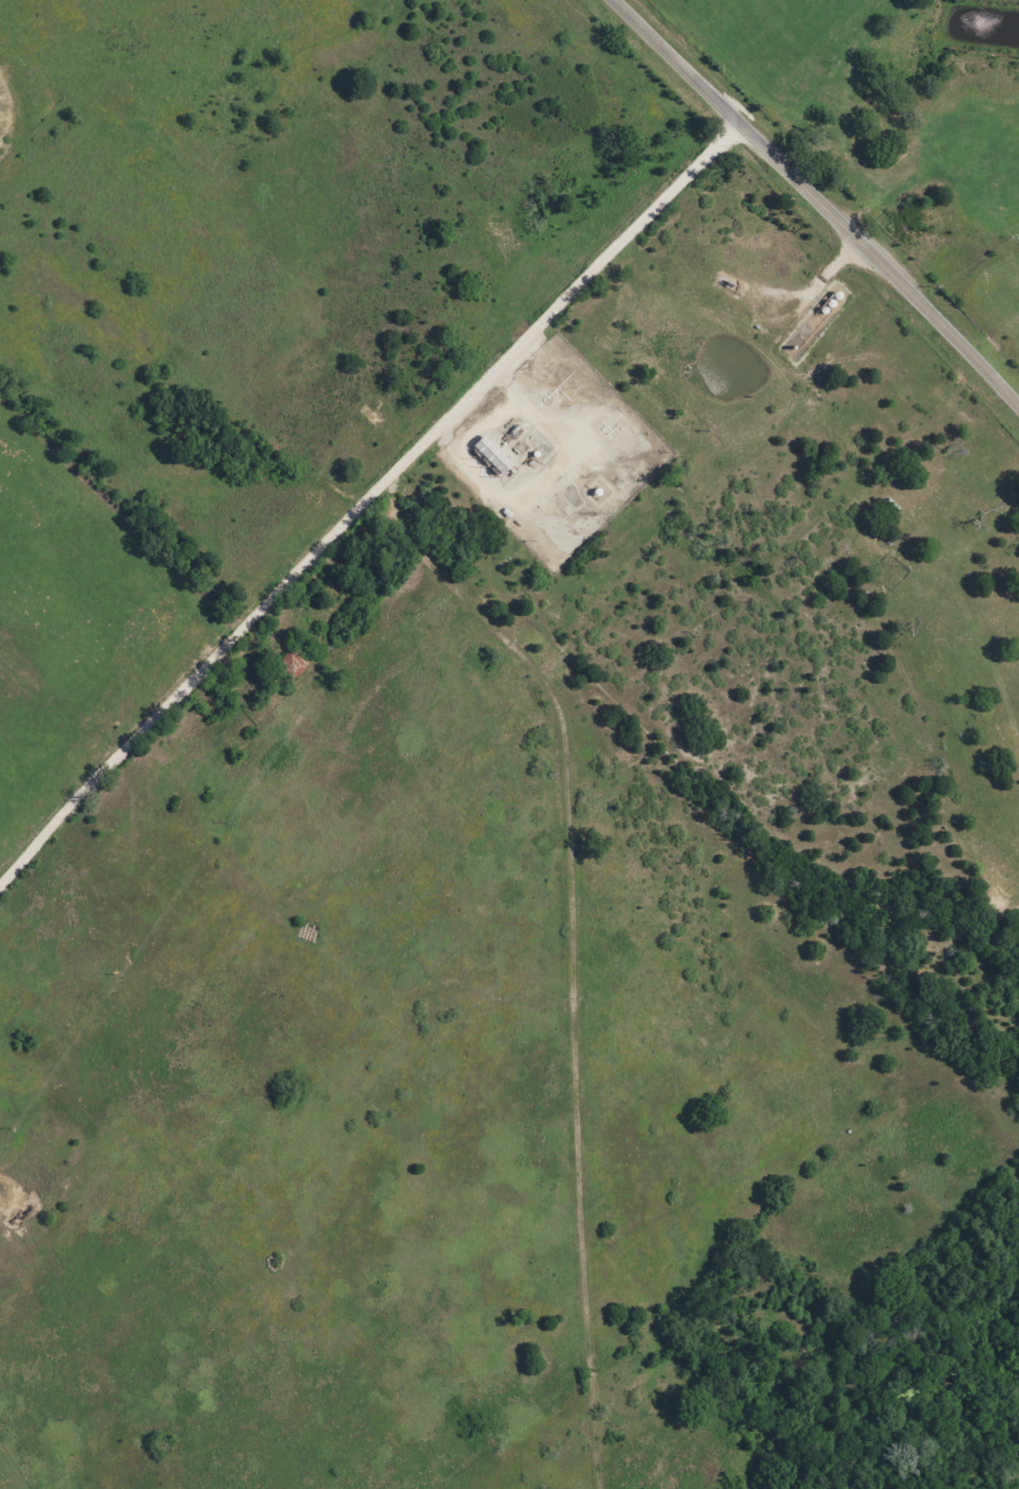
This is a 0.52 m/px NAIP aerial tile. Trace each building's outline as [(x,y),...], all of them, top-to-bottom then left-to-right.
[(478,446),(507,476),(518,465),(489,435),(478,446)]
